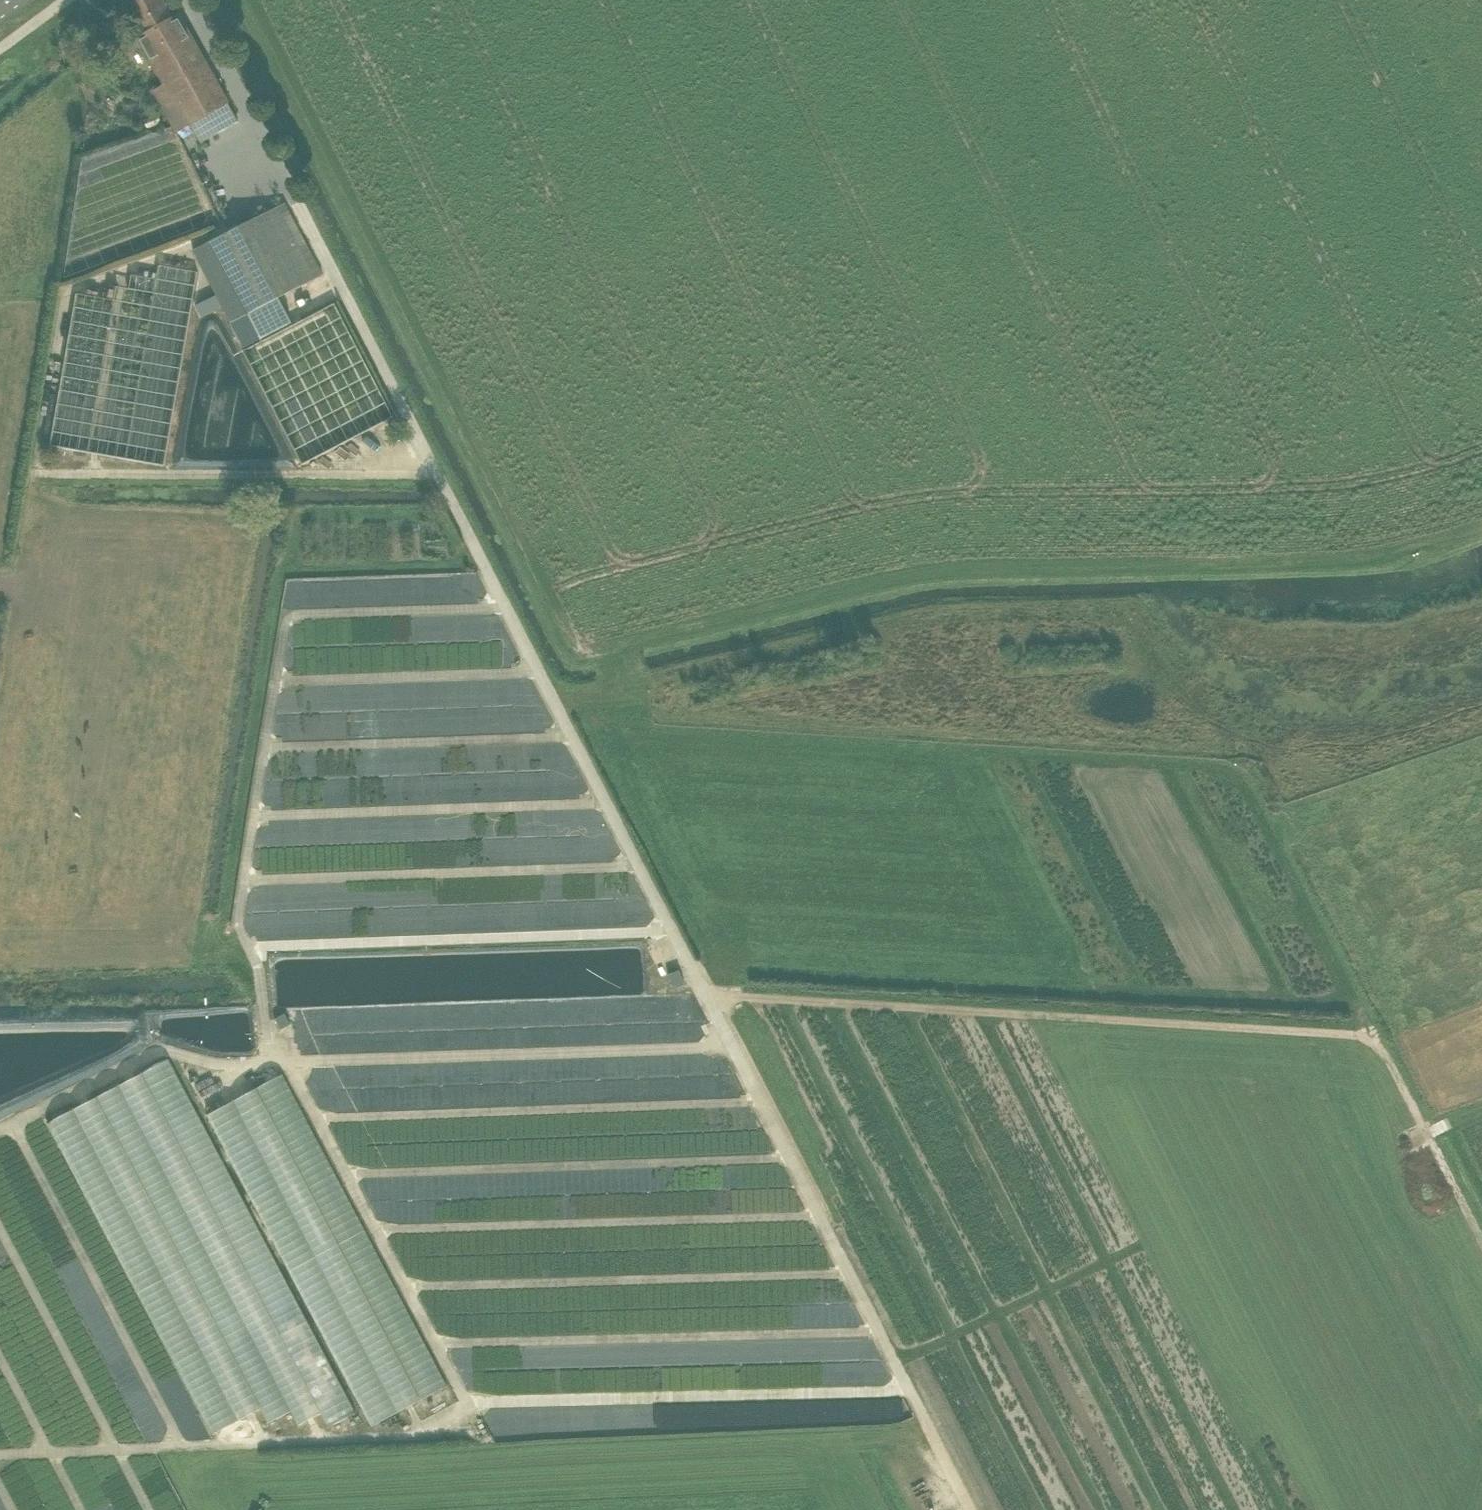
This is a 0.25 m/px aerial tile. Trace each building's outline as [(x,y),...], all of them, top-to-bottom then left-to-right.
[(130,6),(140,23),(146,34),(140,37),(166,85),(154,92),(177,133),(229,104),(179,15),(172,19),(162,0),(141,0),(130,6)] [(172,129),(77,155),(88,198),(111,192),(110,190),(131,184),(171,174),(170,169),(182,165),(172,129)] [(210,242),(194,250),(228,316),(230,319),(231,322),(277,298),(279,297),(323,275),(284,203),(267,212),(210,242)] [(50,445),(164,464),(198,271),(159,265),(156,278),(131,274),(129,287),(116,285),(114,298),(77,292),(50,445)] [(259,342),(245,349),(305,463),(394,416),(335,302),(291,325),(262,340),(259,342)] [(679,969),(668,974),(672,986),(684,982),(679,969)] [(55,1112),(199,1436),(260,1409),(266,1422),(292,1411),(297,1423),(323,1412),(329,1425),(344,1418),(183,1055),(55,1112)] [(442,1389),(287,1072),(211,1109),(366,1426),(442,1389)]
